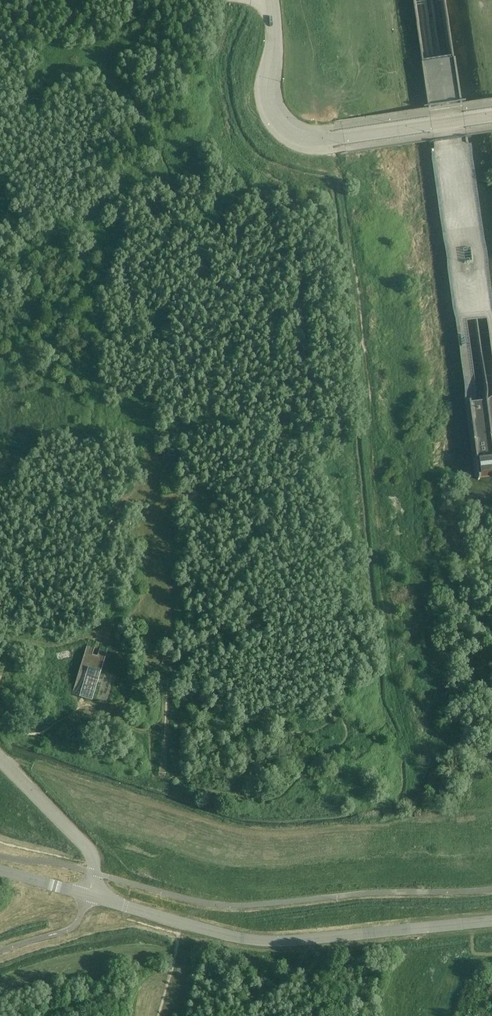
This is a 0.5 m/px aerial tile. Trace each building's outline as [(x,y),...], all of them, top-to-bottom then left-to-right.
[(454,58),(445,59),(429,61),(420,63),(432,146),(429,146),(474,477),(477,477),(468,403),(475,402),(465,330),(465,327),(467,327),(484,324),(486,324),(491,366),(491,302),(469,140),(466,140),(454,58)] [(478,480),(491,478),(491,400),(477,402),(475,402),(468,403),(477,477),(478,480)] [(78,675),(72,694),(92,701),(99,677),(101,671),(106,656),(107,651),(100,649),(97,657),(92,655),(94,648),(95,647),(87,645),(80,668),(78,675)]
